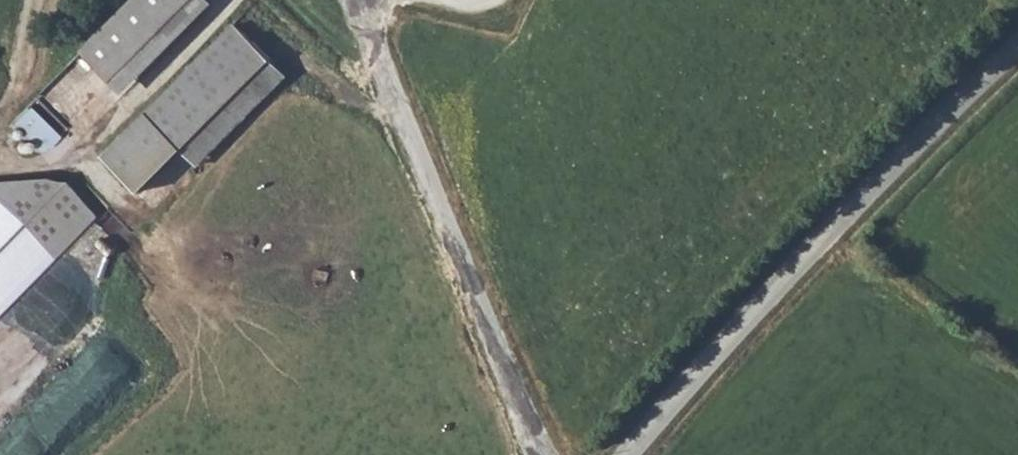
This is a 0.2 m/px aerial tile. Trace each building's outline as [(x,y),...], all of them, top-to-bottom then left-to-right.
[(79,51),(121,94),(216,0),(130,0),(79,51)] [(112,142),(143,173),(179,137),(196,154),(287,63),(238,15),(112,142)] [(31,106),(16,122),(43,150),(60,134),(31,106)] [(135,182),(143,173),(112,142),(103,151),(135,182)] [(84,207),(65,187),(42,176),(0,180),(0,291),(84,207)]
